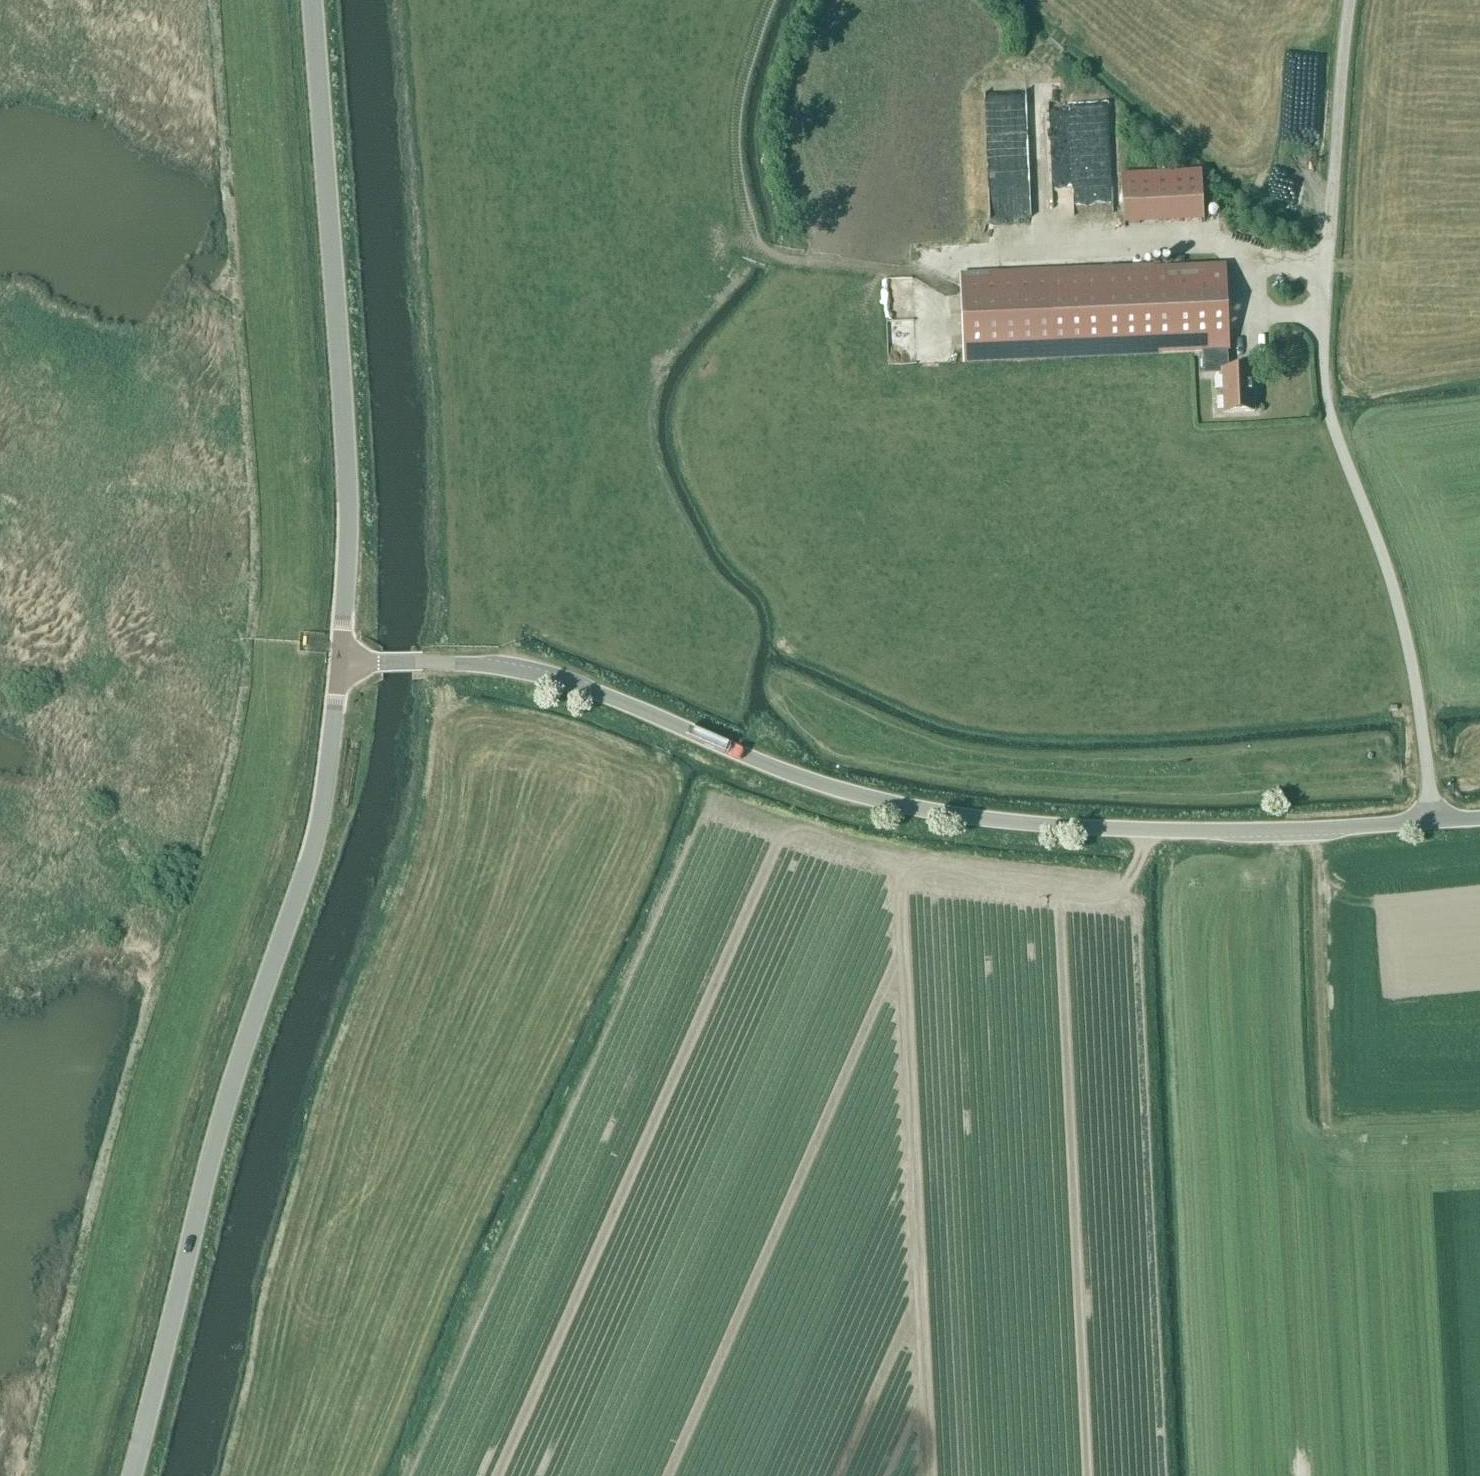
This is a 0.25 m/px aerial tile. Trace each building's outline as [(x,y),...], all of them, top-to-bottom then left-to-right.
[(1053,98),(1056,182),(1076,181),(1077,208),(1115,207),(1112,96),(1053,98)] [(1202,172),(1122,176),(1124,225),(1205,222),(1202,172)] [(1254,370),(1229,371),(1228,351),(1229,351),(1226,265),(966,275),(966,364),(1202,352),(1203,375),(1223,375),(1225,413),(1255,412),(1254,385),(1255,385),(1254,370)]
